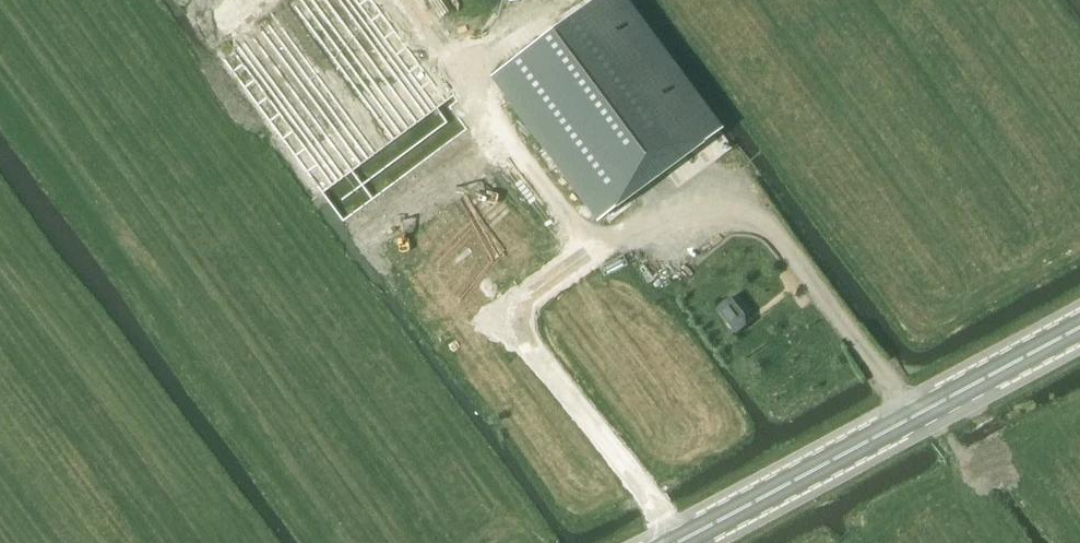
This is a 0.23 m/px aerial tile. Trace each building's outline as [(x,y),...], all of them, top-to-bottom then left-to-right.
[(229,65),(428,322),(522,261),(357,0),(341,0),(229,65)] [(500,69),(602,214),(664,170),(722,129),(629,0),(597,0),(500,69)] [(727,302),(716,310),(735,335),(741,331),(738,327),(744,323),(739,317),(727,302)]
